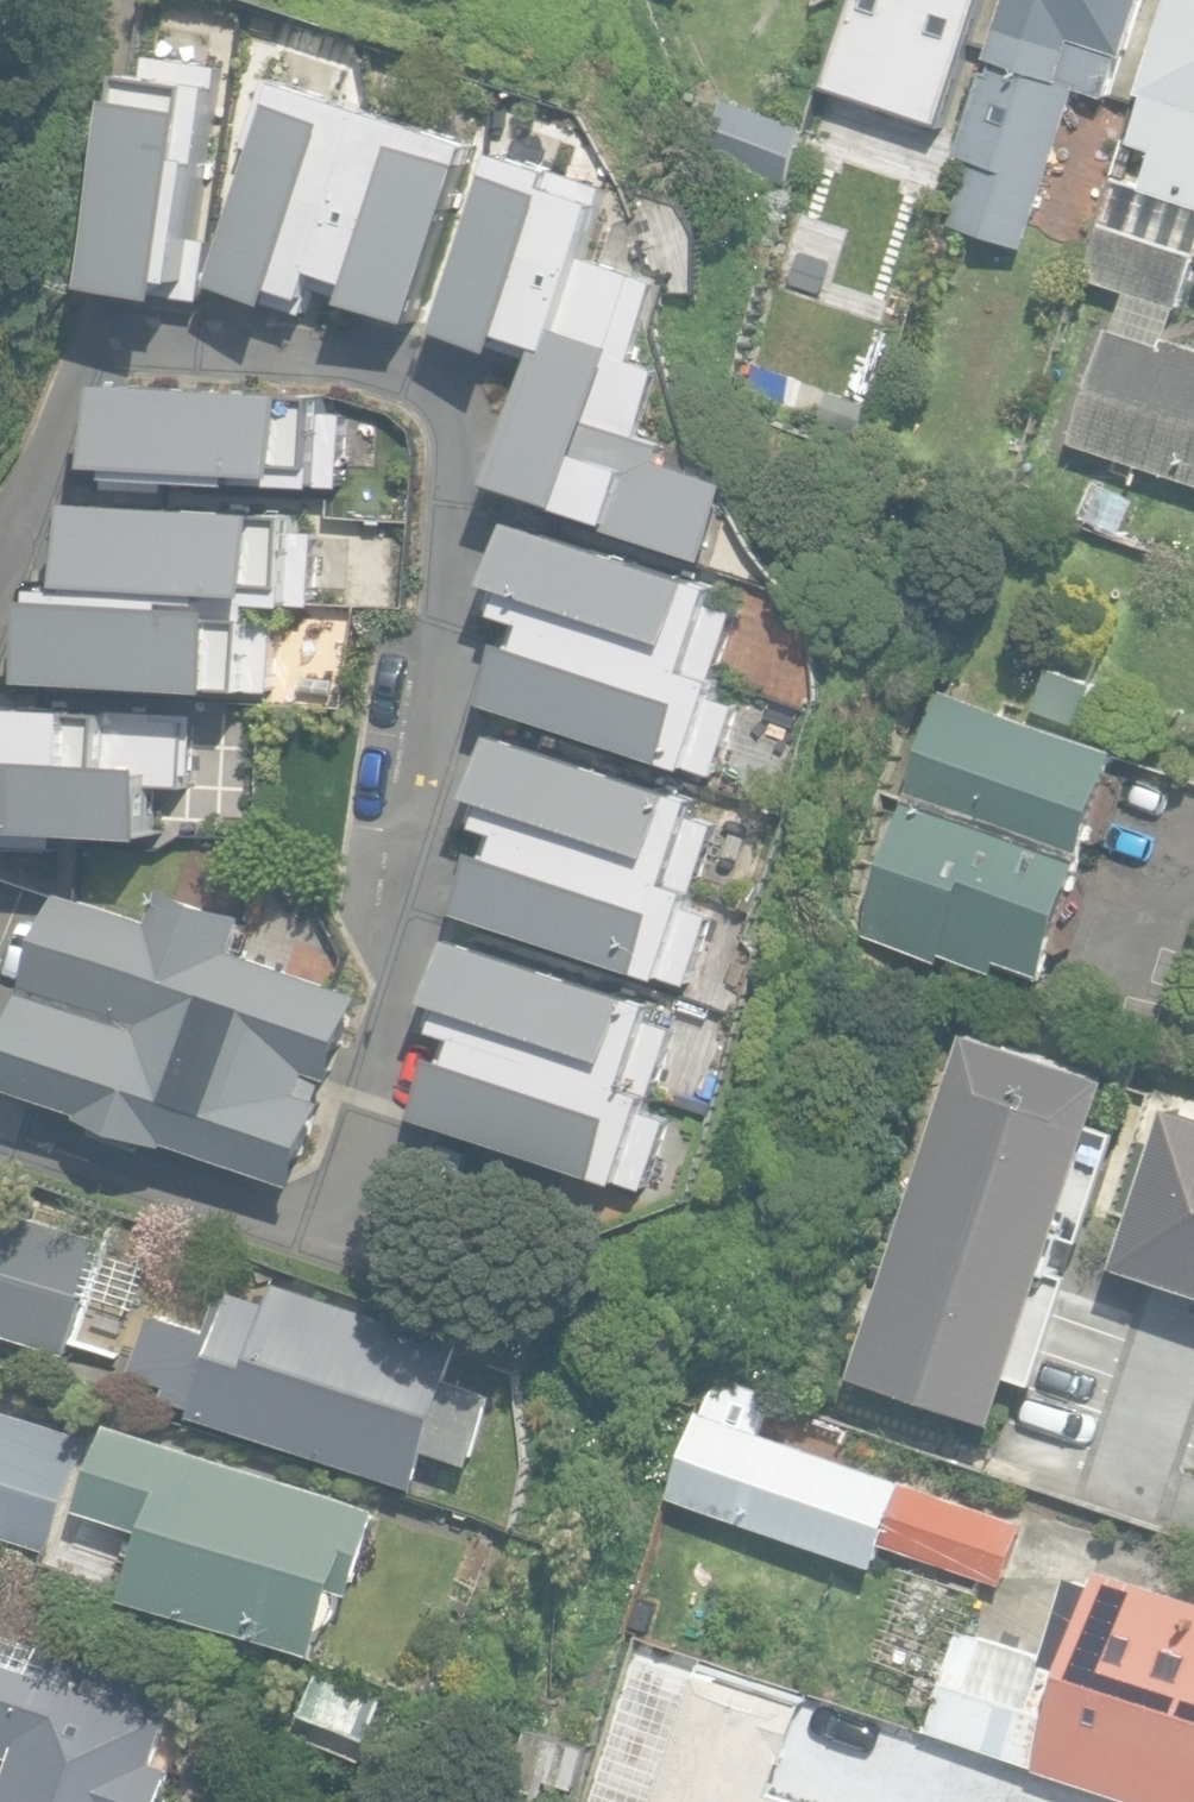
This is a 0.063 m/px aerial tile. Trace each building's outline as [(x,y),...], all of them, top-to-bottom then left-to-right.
[(912,65),(917,51),(960,65),(982,0),(851,0),(837,40),(912,65)] [(1025,248),(1077,88),(1104,96),(1119,51),(1132,56),(1150,0),(1009,0),(959,156),(974,161),(954,225),(1025,248)] [(1193,192),(1193,0),(1170,0),(1143,80),(1149,82),(1133,129),(1156,137),(1143,175),(1193,192)] [(193,299),(226,64),(152,54),(150,73),(132,70),(102,285),(193,299)] [(288,82),(220,284),(283,301),(287,289),(314,298),(317,288),(419,323),(478,145),(288,82)] [(778,187),(803,125),(707,88),(683,150),(778,187)] [(633,359),(659,280),(588,257),(606,201),(557,185),(563,168),(505,150),(446,330),(509,350),(514,336),(545,346),(498,488),(708,557),(733,482),(661,459),(666,444),(639,435),(661,368),(633,359)] [(1132,223),(1140,195),(1115,188),(1106,216),(1132,223)] [(1179,311),(1193,269),(1193,253),(1106,222),(1087,280),(1179,311)] [(1193,480),(1193,346),(1168,338),(1166,347),(1112,330),(1076,442),(1193,480)] [(346,476),(350,401),(305,399),(306,391),(118,380),(113,462),(346,476)] [(317,594),(321,519),(276,516),(277,508),(89,498),(84,580),(317,594)] [(720,774),(743,704),(721,697),(748,614),(725,606),(731,589),(519,519),(498,582),(512,587),(503,614),(520,619),(493,700),(720,774)] [(275,691),(280,616),(235,613),(235,605),(47,595),(42,677),(275,691)] [(1037,701),(1084,714),(1097,672),(1049,658),(1037,701)] [(946,954),(1003,972),(1008,958),(1048,971),(1121,743),(944,686),(863,934),(944,960),(946,954)] [(116,705),(0,701),(0,825),(164,834),(165,763),(114,760),(116,705)] [(693,981),(715,912),(694,905),(721,821),(698,814),(703,796),(501,731),(481,791),(494,795),(485,823),(493,826),(466,908),(693,981)] [(242,949),(254,915),(171,886),(160,920),(74,890),(8,1079),(303,1182),(371,994),(242,949)] [(651,1187),(674,1117),(652,1110),(679,1026),(656,1019),(662,1002),(459,937),(440,997),(452,1001),(443,1029),(451,1032),(425,1114),(651,1187)] [(1124,1068),(970,1017),(847,1386),(1001,1437),(1124,1068)] [(1173,1088),(1116,1270),(1193,1295),(1193,1095),(1173,1088)] [(69,1355),(107,1240),(10,1208),(0,1240),(0,1332),(69,1355)] [(194,1416),(421,1489),(433,1451),(477,1465),(500,1392),(458,1379),(470,1341),(278,1280),(271,1300),(235,1289),(233,1297),(223,1294),(211,1330),(154,1312),(134,1376),(189,1393),(186,1404),(197,1407),(194,1416)] [(676,1494),(880,1567),(889,1541),(1005,1582),(1026,1524),(763,1430),(776,1393),(719,1373),(676,1494)] [(55,1553),(91,1439),(0,1411),(0,1535),(55,1553)] [(140,1594),(322,1652),(343,1587),(358,1592),(385,1507),(119,1422),(92,1504),(162,1526),(140,1594)] [(675,1550),(728,1568),(742,1524),(689,1506),(675,1550)] [(1154,1801),(1193,1801),(1193,1601),(1099,1570),(1094,1584),(1073,1578),(1048,1657),(962,1629),(945,1683),(921,1675),(905,1722),(1154,1801)] [(178,1766),(158,1759),(176,1710),(171,1708),(177,1690),(61,1649),(51,1677),(0,1659),(0,1751),(17,1757),(1,1801),(166,1801),(178,1766)] [(777,1793),(809,1699),(699,1662),(695,1671),(647,1654),(597,1801),(804,1801),(777,1793)] [(320,1716),(396,1739),(409,1697),(333,1674),(320,1716)] [(508,1775),(570,1793),(584,1744),(511,1724),(508,1775)]
